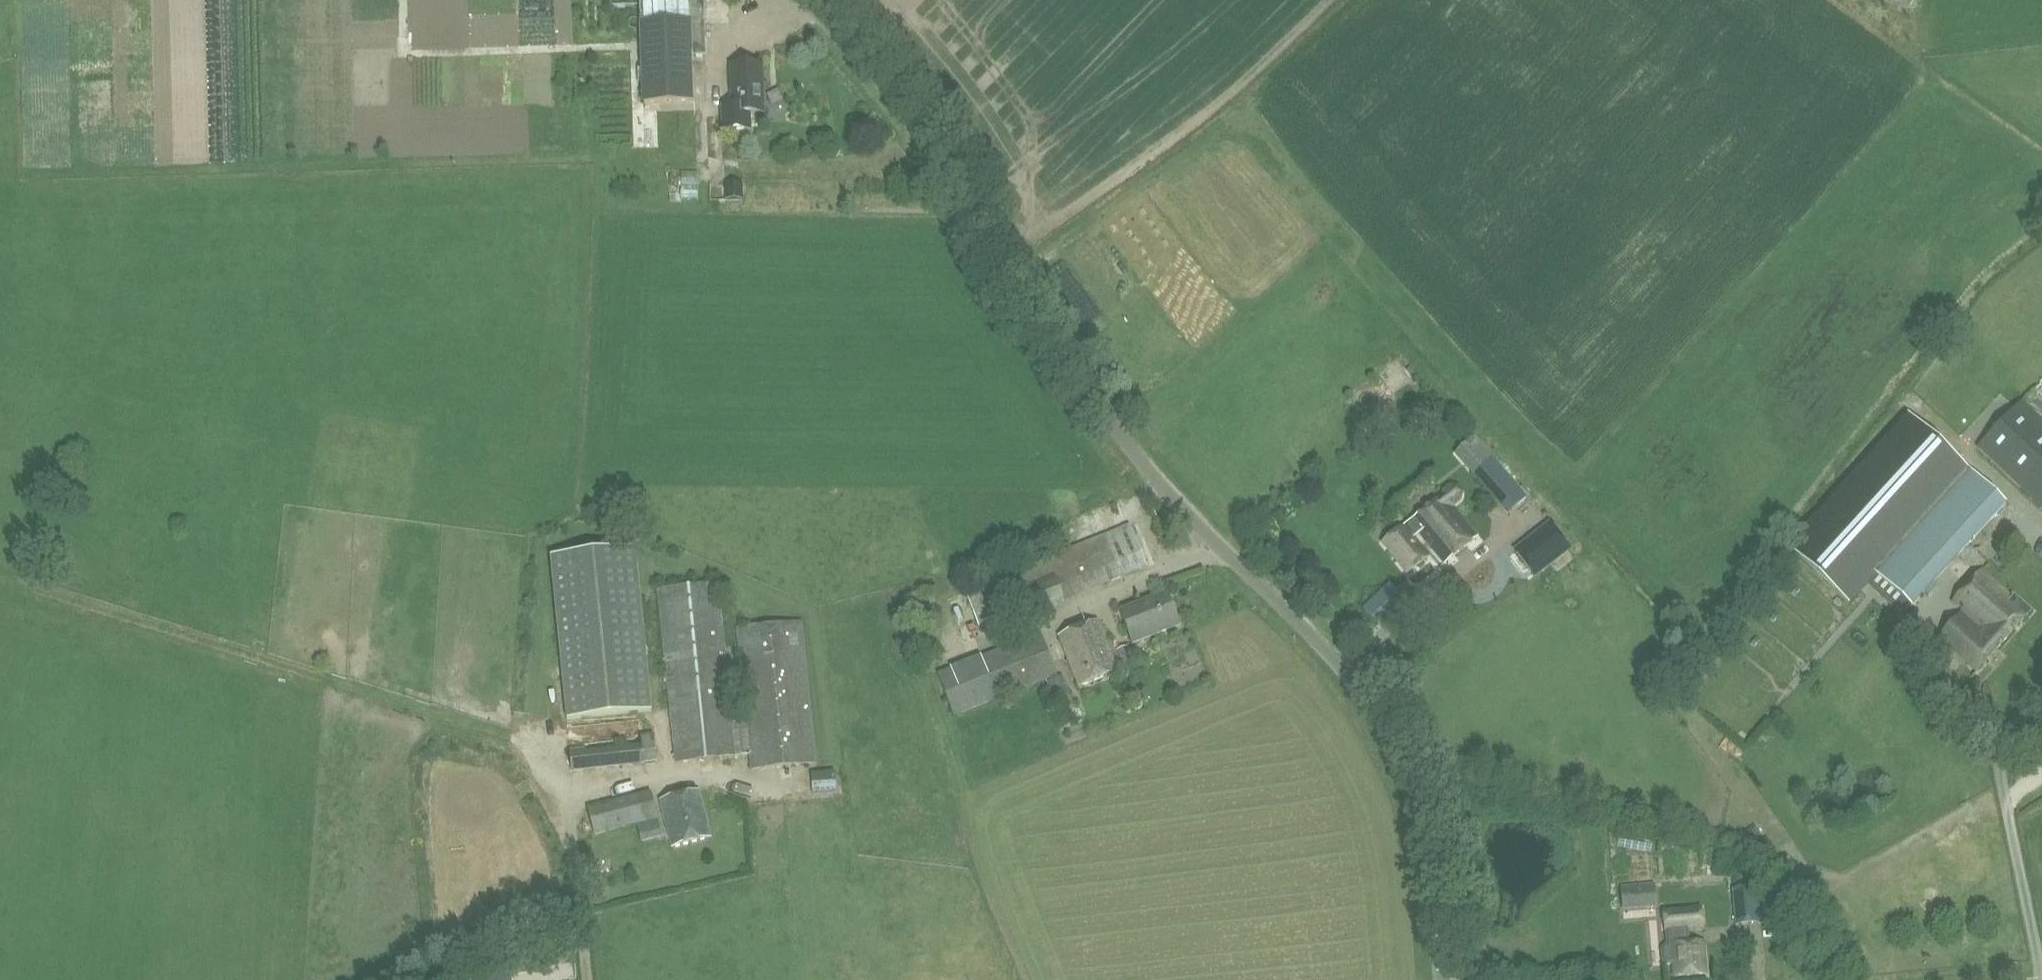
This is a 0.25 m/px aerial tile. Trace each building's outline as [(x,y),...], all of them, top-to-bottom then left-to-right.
[(641,103),(692,101),(690,53),(707,52),(705,0),(638,0),(641,103)] [(732,65),(733,114),(733,115),(723,115),(724,130),(750,129),(749,114),(763,113),(762,65),(732,65)] [(846,189),(858,170),(851,166),(839,184),(846,189)] [(2021,401),(1977,447),(2041,508),(2041,422),(2021,401)] [(2005,505),(1908,416),(1787,547),(1849,604),(1877,575),(1912,607),(2005,505)] [(1507,514),(1526,498),(1473,437),(1454,453),(1507,514)] [(1440,496),(1410,521),(1420,534),(1444,564),(1477,537),(1453,507),(1461,501),(1463,493),(1459,487),(1450,485),(1442,489),(1440,496)] [(1447,579),(1470,606),(1556,532),(1534,505),(1447,579)] [(1406,575),(1430,556),(1415,538),(1420,534),(1410,521),(1381,544),(1406,575)] [(1027,616),(1121,578),(1146,567),(1130,526),(1011,575),(1011,577),(966,594),(978,627),(1025,609),(1027,616)] [(652,712),(635,548),(551,556),(567,720),(652,712)] [(2011,598),(1981,572),(1953,603),(1983,629),(1979,634),(1959,616),(1940,637),(1977,671),(2031,611),(2014,595),(2011,598)] [(658,589),(671,717),(676,762),(750,755),(751,770),(816,763),(801,622),(737,629),(746,723),(733,724),(719,582),(658,589)] [(1390,585),(1364,610),(1377,623),(1403,598),(1390,585)] [(1167,593),(1120,612),(1132,643),(1179,625),(1167,593)] [(1058,636),(1078,688),(1118,672),(1098,621),(1058,636)] [(1040,634),(938,675),(954,716),(1056,675),(1040,634)] [(1118,651),(1126,670),(1135,666),(1127,647),(1118,651)] [(641,736),(642,745),(586,751),(586,748),(570,749),(573,771),(657,763),(654,735),(641,736)] [(711,838),(699,791),(660,801),(664,817),(657,819),(650,792),(588,808),(595,835),(641,823),(645,839),(659,836),(658,832),(667,830),(672,848),(711,838)] [(1733,890),(1736,926),(1760,924),(1757,888),(1733,890)] [(1701,909),(1673,911),(1663,912),(1666,946),(1663,947),(1660,951),(1662,963),(1665,966),(1673,966),(1674,977),(1706,975),(1704,943),(1689,944),(1688,930),(1703,928),(1701,909)] [(513,949),(518,977),(572,967),(568,940),(513,949)] [(472,979),(511,979),(509,966),(470,970),(472,979)]
